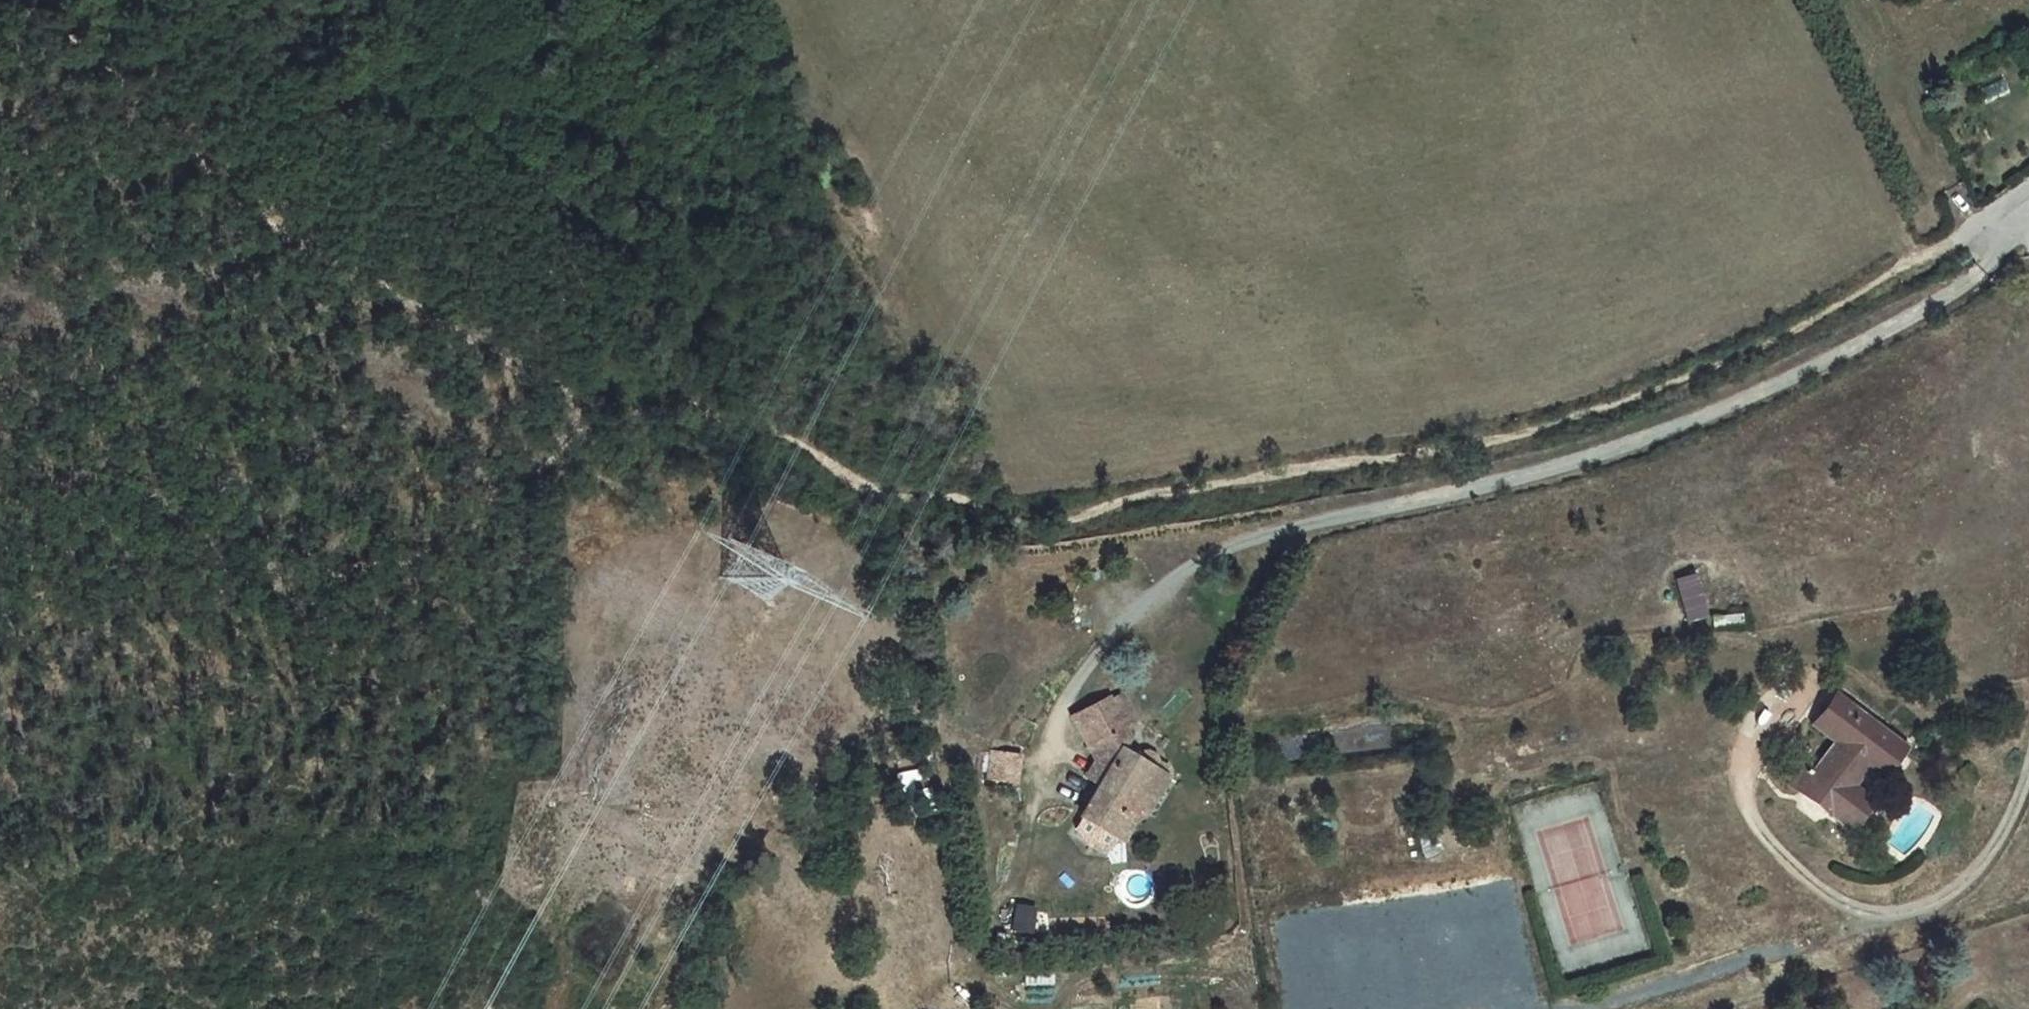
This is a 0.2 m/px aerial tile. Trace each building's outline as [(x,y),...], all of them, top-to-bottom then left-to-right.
[(2020,36),(2028,50),(2028,32),(2020,36)] [(1156,760),(1155,757),(1154,756),(1152,753),(1150,752),(1148,752),(1143,752),(1139,760),(1122,751),(1130,738),(1126,726),(1137,720),(1122,693),(1110,700),(1108,696),(1077,713),(1099,753),(1114,762),(1101,784),(1074,829),(1088,846),(1110,849),(1117,837),(1120,838),(1137,807),(1146,791),(1155,796),(1166,776),(1163,775),(1166,771),(1165,767),(1155,762),(1156,760)] [(1904,746),(1835,694),(1811,724),(1834,742),(1811,771),(1797,761),(1783,779),(1851,830),(1874,802),(1855,786),(1852,784),(1868,765),(1881,776),(1904,746)] [(1099,753),(1077,713),(1072,716),(1095,759),(1099,753)] [(1016,755),(990,752),(986,778),(994,779),(1012,782),(1016,755)] [(1114,762),(1099,753),(1095,759),(1086,776),(1101,784),(1114,762)] [(1017,782),(1020,755),(1016,755),(1012,782),(1017,782)] [(927,790),(925,778),(907,781),(909,793),(927,790)] [(1155,796),(1146,791),(1137,807),(1146,812),(1155,796)] [(1430,816),(1412,820),(1422,857),(1440,852),(1430,816)] [(1053,968),(1024,970),(1024,984),(1054,983),(1053,968)]
